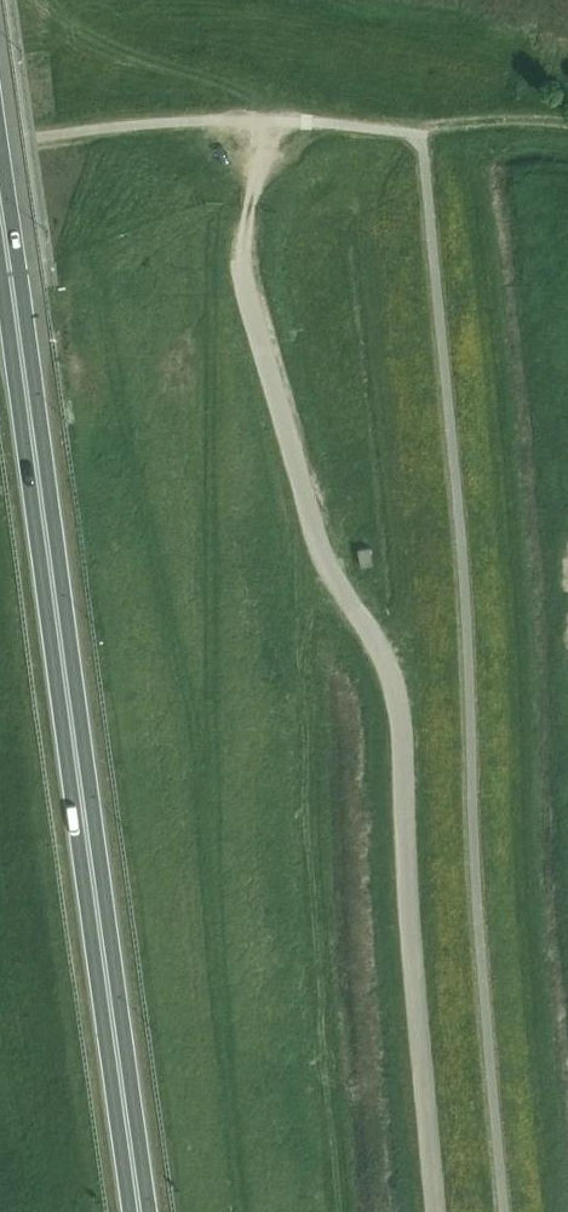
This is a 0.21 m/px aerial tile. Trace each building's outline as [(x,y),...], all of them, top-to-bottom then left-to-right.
[(360,566),(372,564),(369,547),(357,549),(360,566)]
